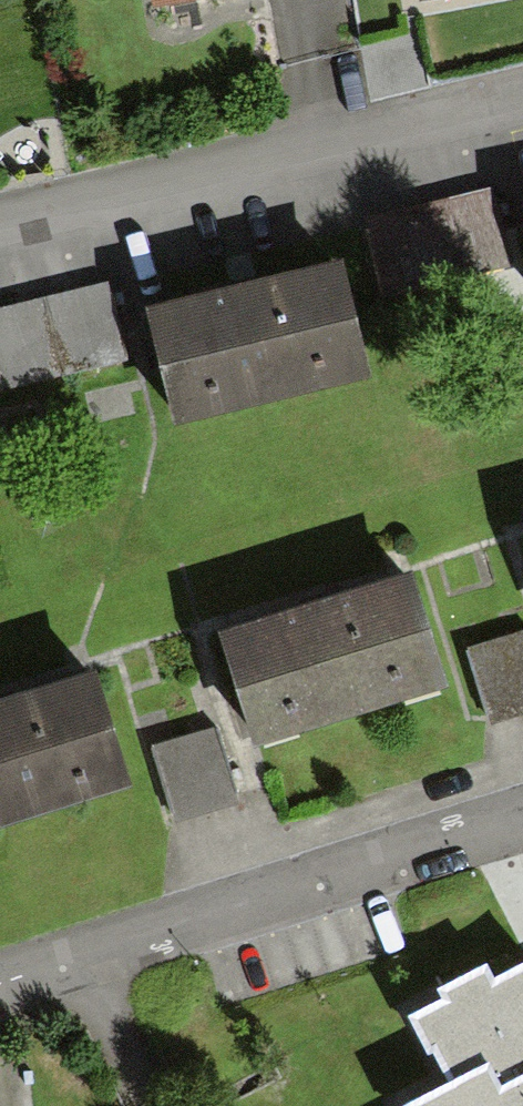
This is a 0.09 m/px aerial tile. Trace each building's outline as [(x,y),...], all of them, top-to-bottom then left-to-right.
[(475,197),(355,221),(372,301),(491,277),(475,197)] [(326,264),(138,306),(161,411),(350,369),(326,264)] [(96,287),(0,307),(0,385),(111,361),(96,287)] [(405,576),(220,631),(250,735),(436,680),(405,576)] [(464,636),(485,710),(522,699),(522,620),(464,636)] [(0,701),(0,813),(120,778),(89,674),(0,701)] [(213,716),(149,734),(170,808),(234,790),(213,716)] [(485,991),(478,976),(435,999),(442,1011),(411,1028),(444,1089),(412,1105),(522,1105),(522,971),(485,991)]
